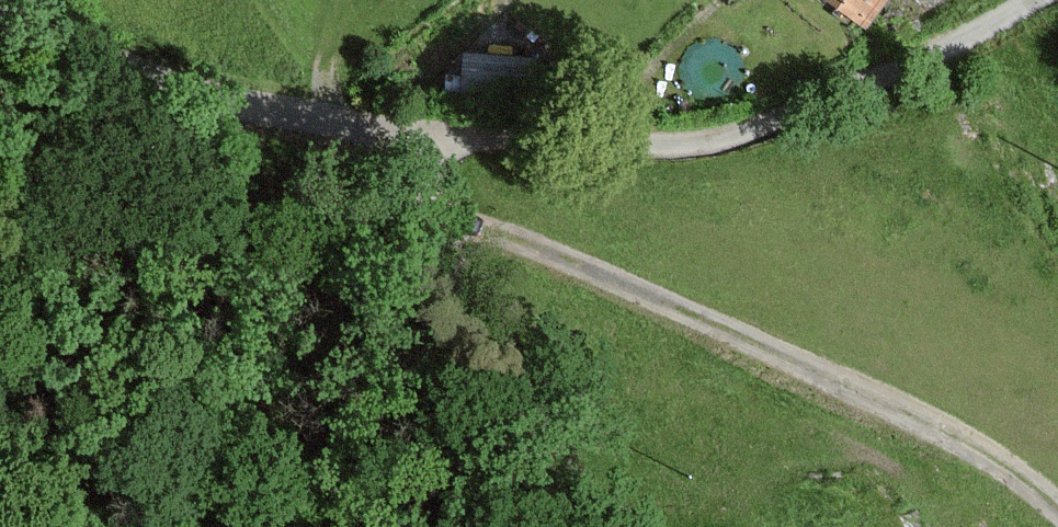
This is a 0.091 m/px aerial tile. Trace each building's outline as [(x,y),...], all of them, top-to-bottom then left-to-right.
[(867,25),(883,0),(830,0),(867,25)]
